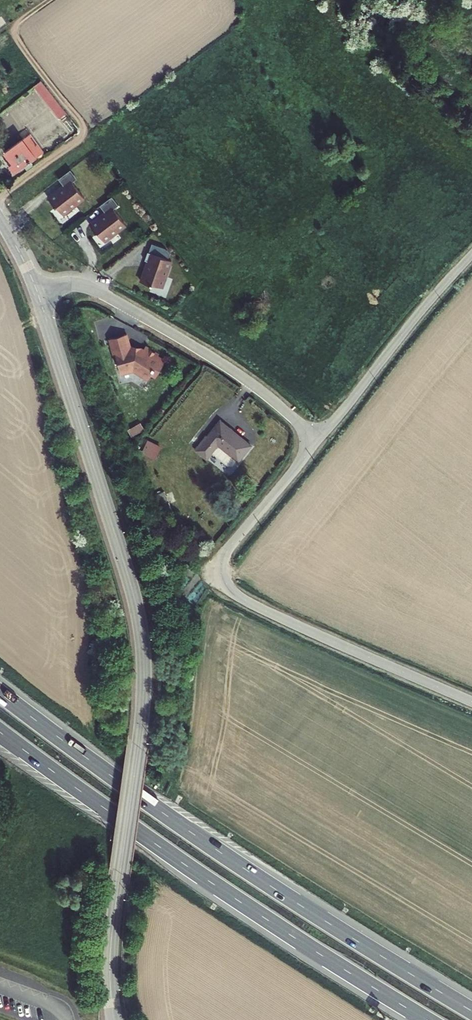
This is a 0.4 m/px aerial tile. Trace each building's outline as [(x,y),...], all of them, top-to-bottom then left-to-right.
[(40,83),(35,87),(60,119),(65,116),(40,83)] [(6,154),(0,158),(0,166),(4,172),(2,174),(7,182),(15,176),(17,178),(24,172),(22,169),(36,159),(22,141),(6,154)] [(76,178),(69,169),(57,179),(64,187),(59,191),(58,189),(47,198),(54,207),(56,206),(62,214),(83,198),(71,182),(76,178)] [(118,204),(111,196),(99,205),(106,213),(101,217),(100,216),(89,224),(96,233),(98,232),(104,240),(125,224),(113,208),(118,204)] [(167,260),(143,253),(141,261),(144,262),(138,283),(149,286),(149,285),(159,288),(167,260)] [(127,347),(110,350),(115,375),(116,374),(118,386),(131,383),(145,393),(148,388),(153,391),(163,376),(155,371),(156,369),(143,360),(141,363),(139,362),(137,365),(135,363),(130,364),(127,347)] [(235,462),(247,448),(217,424),(194,453),(203,460),(215,445),(235,462)] [(149,439),(143,453),(156,458),(163,444),(149,439)] [(182,564),(176,573),(180,576),(186,567),(182,564)]
